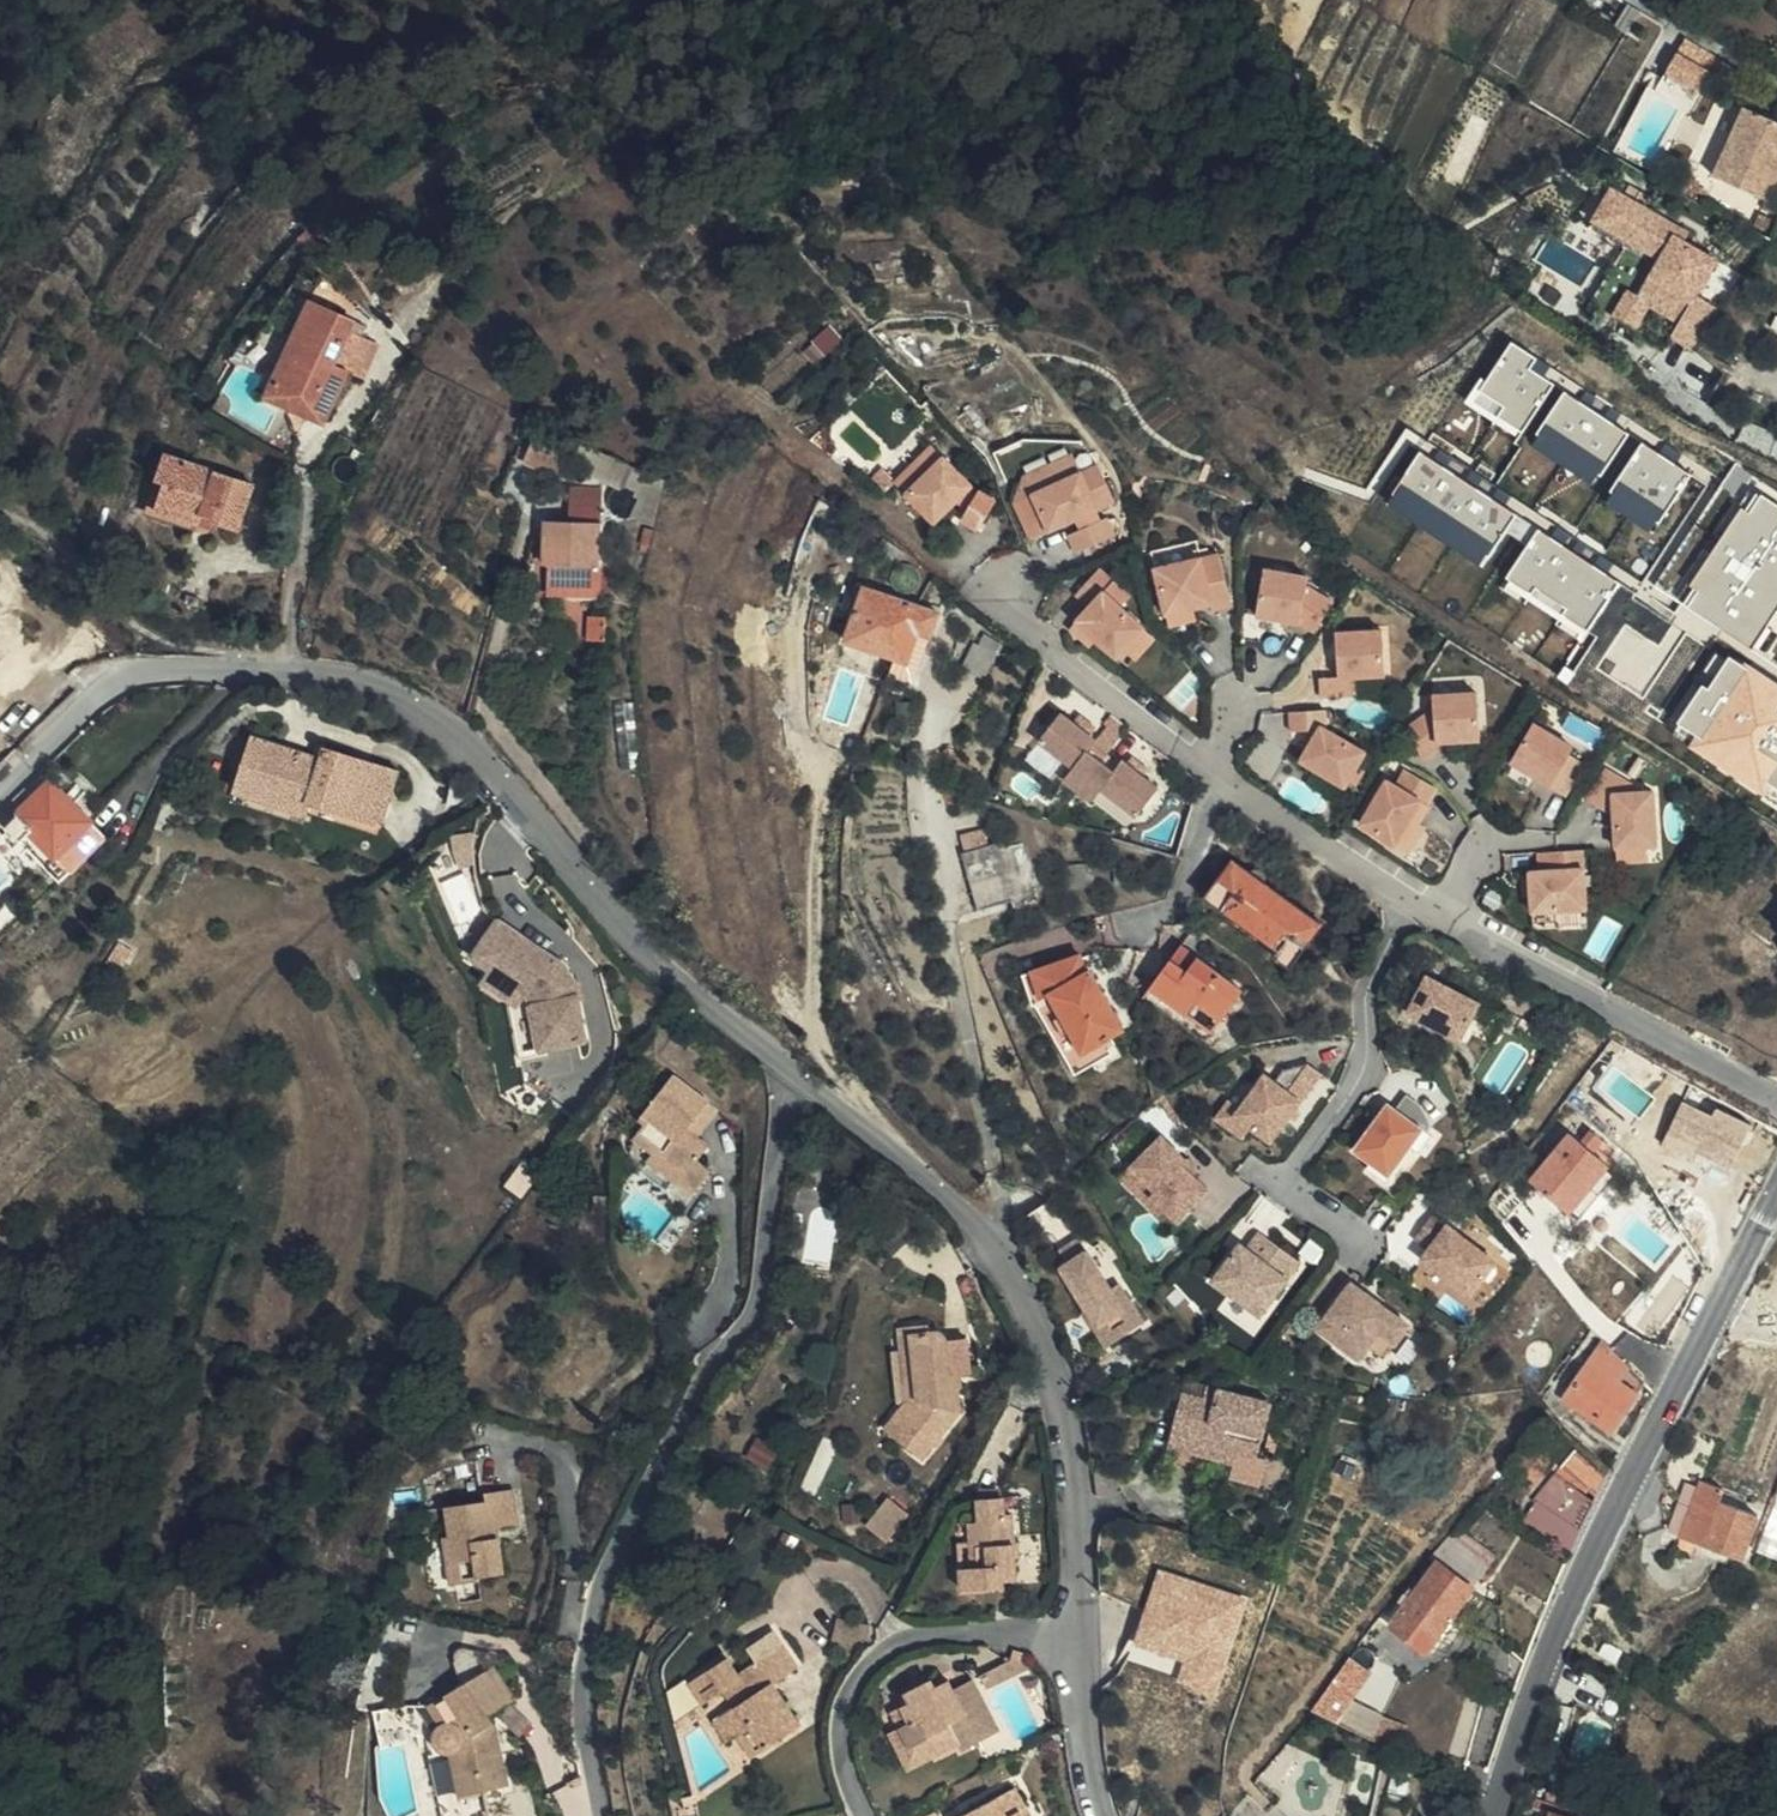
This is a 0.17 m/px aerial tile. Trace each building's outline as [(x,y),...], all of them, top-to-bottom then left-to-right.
[(1776,178),(1776,116),(1751,104),(1718,172),(1768,196),(1776,178)] [(1622,192),(1604,224),(1657,253),(1635,292),(1646,299),(1677,316),(1692,289),(1710,256),(1674,236),(1681,224),(1622,192)] [(1657,253),(1604,224),(1599,234),(1640,257),(1612,308),(1634,321),(1646,299),(1635,292),(1657,253)] [(1712,300),(1692,289),(1677,316),(1669,331),(1688,342),(1712,300)] [(325,417),(350,366),(337,360),(357,313),(320,297),(275,392),(325,417)] [(1525,430),(1558,381),(1533,365),(1539,356),(1515,340),(1483,387),(1507,404),(1501,413),(1525,430)] [(1631,432),(1569,390),(1541,433),(1603,474),(1631,432)] [(579,454),(586,439),(551,422),(538,456),(584,475),(587,467),(591,459),(579,454)] [(1694,471),(1646,441),(1614,491),(1662,521),(1694,471)] [(158,495),(166,499),(185,447),(172,442),(162,467),(168,470),(158,495)] [(185,447),(166,499),(200,513),(202,506),(239,520),(256,475),(185,447)] [(1519,514),(1424,452),(1391,502),(1485,564),(1519,514)] [(907,489),(917,499),(951,464),(940,454),(907,489)] [(1032,477),(1039,493),(1088,474),(1082,458),(1032,477)] [(951,464),(917,499),(936,517),(969,483),(951,464)] [(1039,493),(1052,528),(1101,508),(1088,474),(1039,493)] [(606,581),(609,486),(580,485),(579,512),(543,511),(542,552),(550,553),(549,579),(606,581)] [(966,517),(982,527),(1000,499),(984,489),(966,517)] [(1776,639),(1776,502),(1758,489),(1687,595),(1770,650),(1776,639)] [(1034,534),(1052,528),(1039,493),(1021,500),(1034,534)] [(1112,515),(1071,529),(1077,545),(1117,532),(1112,515)] [(1624,579),(1544,528),(1513,576),(1593,627),(1624,579)] [(1159,568),(1203,558),(1199,541),(1156,552),(1159,568)] [(1222,554),(1203,558),(1215,608),(1217,615),(1236,611),(1222,554)] [(1215,608),(1203,558),(1159,568),(1171,618),(1215,608)] [(1080,588),(1095,602),(1114,582),(1121,575),(1105,560),(1080,588)] [(1262,615),(1310,623),(1318,582),(1319,574),(1271,565),(1262,615)] [(1114,582),(1095,602),(1083,615),(1122,653),(1133,641),(1154,620),(1114,582)] [(1318,582),(1310,623),(1321,631),(1342,602),(1318,582)] [(941,611),(922,604),(867,586),(847,638),(895,656),(910,660),(921,631),(932,634),(941,611)] [(1154,620),(1133,641),(1146,652),(1165,631),(1154,620)] [(990,674),(1009,637),(990,626),(985,636),(980,634),(965,661),(990,674)] [(1343,628),(1343,679),(1362,679),(1391,678),(1390,628),(1343,628)] [(1729,650),(1684,721),(1701,732),(1692,745),(1768,792),(1775,781),(1776,783),(1776,680),(1729,650)] [(1362,679),(1343,679),(1324,679),(1324,696),(1362,696),(1362,679)] [(1435,704),(1417,723),(1437,742),(1437,729),(1449,729),(1478,727),(1476,686),(1434,687),(1435,704)] [(632,764),(653,762),(642,706),(642,695),(624,697),(632,764)] [(1316,744),(1327,725),(1327,709),(1295,710),(1295,732),(1316,732),(1316,744)] [(1140,813),(1160,787),(1127,758),(1116,770),(1093,752),(1102,739),(1066,713),(1044,741),(1077,766),(1067,779),(1096,802),(1107,789),(1140,813)] [(1535,720),(1512,757),(1543,776),(1554,783),(1572,754),(1577,745),(1535,720)] [(1437,742),(1417,723),(1405,736),(1425,754),(1437,742)] [(1372,753),(1327,725),(1316,744),(1306,759),(1351,787),(1372,753)] [(1479,747),(1478,727),(1449,729),(1450,749),(1479,747)] [(390,828),(410,773),(338,747),(334,758),(265,734),(245,790),(307,812),(312,800),(390,828)] [(1589,764),(1572,754),(1554,783),(1572,793),(1589,764)] [(1543,776),(1512,757),(1504,779),(1533,799),(1543,776)] [(1411,767),(1400,786),(1423,800),(1431,806),(1442,787),(1411,767)] [(1608,804),(1626,777),(1611,767),(1592,794),(1608,804)] [(1644,790),(1626,777),(1608,804),(1622,813),(1622,847),(1653,846),(1661,846),(1660,789),(1644,790)] [(1423,800),(1400,786),(1390,780),(1363,823),(1400,845),(1415,821),(1412,819),(1423,800)] [(42,865),(87,820),(50,781),(4,826),(42,865)] [(100,844),(106,838),(87,820),(42,865),(60,884),(100,844)] [(1415,821),(1400,845),(1412,853),(1427,829),(1415,821)] [(1021,888),(1007,833),(992,836),(988,823),(966,829),(970,844),(966,845),(981,900),(1021,888)] [(110,844),(106,838),(100,844),(105,849),(110,844)] [(1654,860),(1653,846),(1622,847),(1623,861),(1654,860)] [(1257,925),(1287,883),(1237,848),(1209,889),(1257,925)] [(1545,862),(1545,878),(1580,876),(1579,860),(1545,862)] [(1580,876),(1545,878),(1526,878),(1527,921),(1548,921),(1582,920),(1580,876)] [(1329,914),(1287,883),(1257,925),(1282,943),(1278,951),(1295,963),(1329,914)] [(1582,920),(1548,921),(1548,935),(1582,934),(1582,920)] [(496,972),(534,998),(544,1052),(589,1044),(578,985),(567,967),(504,923),(479,960),(496,972)] [(1245,987),(1186,944),(1153,989),(1189,1015),(1200,999),(1224,1016),(1245,987)] [(1126,1025),(1097,967),(1092,968),(1085,950),(1022,976),(1032,1003),(1037,1001),(1072,1069),(1113,1049),(1107,1036),(1126,1025)] [(534,998),(496,972),(489,982),(514,999),(524,1056),(544,1052),(534,998)] [(1484,1000),(1431,972),(1411,1009),(1465,1037),(1484,1000)] [(1266,1075),(1243,1110),(1238,1118),(1257,1132),(1280,1148),(1329,1075),(1317,1065),(1293,1079),(1287,1087),(1266,1075)] [(1440,1075),(1422,1065),(1407,1084),(1411,1087),(1400,1101),(1393,1097),(1358,1142),(1378,1157),(1393,1169),(1400,1159),(1416,1140),(1428,1149),(1442,1132),(1437,1128),(1447,1116),(1452,1101),(1440,1075)] [(632,1141),(651,1157),(680,1179),(676,1185),(690,1197),(707,1174),(696,1165),(705,1152),(686,1136),(706,1109),(670,1079),(638,1122),(643,1127),(632,1141)] [(1411,1087),(1407,1084),(1405,1082),(1393,1097),(1400,1101),(1411,1087)] [(1698,1153),(1720,1109),(1689,1094),(1668,1138),(1698,1153)] [(1238,1118),(1243,1110),(1232,1102),(1220,1122),(1250,1143),(1257,1132),(1238,1118)] [(1754,1126),(1720,1109),(1698,1153),(1732,1169),(1754,1126)] [(1593,1125),(1583,1137),(1611,1161),(1571,1209),(1581,1217),(1626,1163),(1601,1141),(1606,1136),(1593,1125)] [(1611,1161),(1583,1137),(1573,1128),(1533,1176),(1571,1209),(1611,1161)] [(1206,1187),(1181,1162),(1186,1156),(1159,1130),(1128,1162),(1152,1186),(1146,1192),(1173,1219),(1206,1187)] [(680,1179),(651,1157),(645,1165),(674,1188),(676,1185),(680,1179)] [(1406,1164),(1400,1159),(1393,1169),(1378,1157),(1373,1162),(1394,1179),(1406,1164)] [(1431,1245),(1449,1222),(1434,1210),(1416,1233),(1431,1245)] [(1495,1256),(1449,1222),(1431,1245),(1422,1256),(1469,1292),(1495,1256)] [(1258,1255),(1241,1243),(1214,1283),(1263,1320),(1304,1263),(1273,1237),(1258,1255)] [(1147,1324),(1122,1286),(1128,1281),(1105,1251),(1069,1277),(1114,1346),(1147,1324)] [(1410,1322),(1351,1279),(1319,1325),(1359,1354),(1368,1343),(1387,1356),(1410,1322)] [(906,1325),(909,1346),(919,1346),(923,1386),(914,1398),(892,1425),(927,1454),(966,1406),(965,1384),(961,1384),(961,1370),(977,1369),(973,1335),(956,1336),(953,1332),(949,1329),(945,1328),(941,1328),(938,1329),(936,1322),(906,1325)] [(1612,1426),(1645,1379),(1607,1336),(1567,1391),(1612,1426)] [(919,1346),(909,1346),(914,1398),(923,1386),(919,1346)] [(1218,1401),(1221,1388),(1207,1385),(1204,1399),(1218,1401)] [(1272,1401),(1221,1388),(1218,1401),(1204,1399),(1184,1394),(1178,1418),(1190,1421),(1186,1442),(1241,1456),(1259,1460),(1272,1401)] [(1239,1466),(1241,1456),(1186,1442),(1190,1421),(1178,1418),(1172,1448),(1239,1466)] [(783,1448),(762,1436),(751,1455),(772,1467),(783,1448)] [(1599,1494),(1608,1477),(1574,1446),(1560,1465),(1599,1494)] [(1578,1534),(1596,1501),(1554,1473),(1535,1500),(1538,1502),(1521,1524),(1571,1551),(1578,1534)] [(500,1576),(497,1546),(492,1547),(489,1532),(495,1531),(515,1528),(511,1494),(483,1497),(484,1505),(445,1511),(450,1540),(451,1555),(457,1555),(461,1586),(478,1584),(477,1579),(500,1576)] [(892,1497),(872,1522),(891,1537),(911,1512),(892,1497)] [(967,1521),(969,1541),(970,1545),(975,1545),(977,1565),(959,1567),(961,1590),(1004,1587),(1004,1579),(1017,1578),(1011,1512),(1004,1511),(1003,1499),(981,1500),(983,1520),(967,1521)] [(1743,1558),(1757,1512),(1721,1500),(1706,1547),(1743,1558)] [(863,1519),(862,1501),(845,1503),(846,1520),(863,1519)] [(1776,1557),(1776,1501),(1764,1554),(1776,1557)] [(1461,1522),(1425,1557),(1433,1563),(1424,1576),(1420,1574),(1415,1582),(1420,1585),(1410,1600),(1403,1597),(1387,1626),(1432,1652),(1492,1544),(1461,1522)] [(450,1587),(461,1586),(457,1555),(451,1555),(450,1540),(443,1541),(450,1587)] [(970,1545),(969,1541),(957,1542),(959,1567),(977,1565),(975,1545),(970,1545)] [(1188,1658),(1181,1677),(1219,1689),(1251,1596),(1164,1566),(1138,1641),(1188,1658)] [(752,1697),(738,1706),(749,1723),(737,1731),(740,1735),(753,1756),(800,1724),(779,1690),(772,1695),(768,1689),(775,1684),(797,1669),(781,1645),(737,1673),(728,1659),(691,1682),(701,1698),(723,1683),(726,1688),(740,1679),(752,1697)] [(453,1756),(458,1778),(475,1774),(480,1794),(505,1789),(497,1756),(491,1757),(486,1729),(492,1726),(488,1717),(512,1704),(493,1670),(430,1708),(441,1728),(438,1732),(436,1737),(435,1741),(436,1747),(438,1750),(441,1753),(444,1755),(449,1755),(453,1756)] [(1365,1719),(1402,1740),(1408,1723),(1391,1713),(1387,1717),(1357,1698),(1366,1685),(1345,1671),(1324,1697),(1365,1719)] [(913,1698),(903,1704),(915,1724),(909,1738),(915,1748),(931,1739),(938,1751),(962,1737),(966,1744),(1001,1723),(976,1679),(955,1691),(945,1674),(925,1686),(922,1680),(907,1689),(913,1698)] [(779,1690),(775,1684),(768,1689),(772,1695),(779,1690)] [(915,1724),(903,1704),(899,1719),(909,1738),(915,1724)] [(749,1723),(738,1706),(715,1719),(730,1742),(740,1735),(737,1731),(749,1723)] [(915,1748),(909,1738),(893,1736),(911,1767),(938,1751),(931,1739),(915,1748)] [(444,1755),(433,1755),(443,1801),(462,1797),(458,1778),(453,1756),(449,1755),(444,1755)] [(475,1774),(458,1778),(462,1797),(480,1794),(475,1774)] [(1020,1812),(1028,1808),(1016,1786),(958,1815),(1022,1815),(1020,1812)] [(1532,1815),(1550,1815),(1553,1806),(1537,1800),(1532,1815)] [(1587,1815),(1553,1806),(1550,1815),(1587,1815)] [(1022,1815),(1032,1815),(1028,1808),(1020,1812),(1022,1815)]
